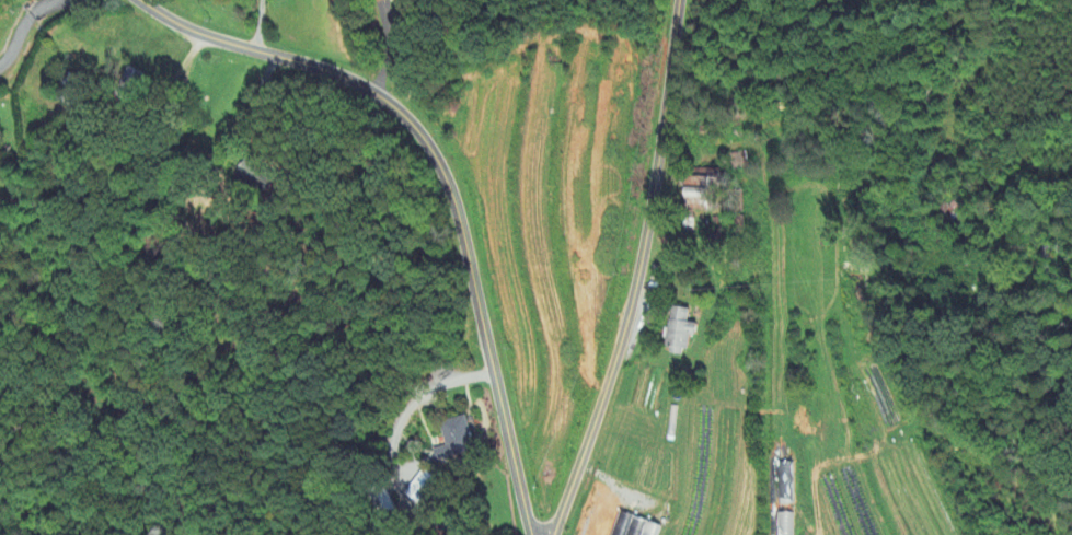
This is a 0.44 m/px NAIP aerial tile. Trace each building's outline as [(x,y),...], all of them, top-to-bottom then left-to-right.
[(715,190),(690,190),(690,200),(700,201),(700,216),(719,216),(718,225),(725,225),(725,211),(714,211),(715,190)] [(692,311),(674,309),(669,355),(690,357),(692,337),(700,338),(702,325),(691,324),(692,311)] [(448,449),(436,451),(438,462),(477,454),(470,419),(443,425),(448,449)] [(796,506),(795,465),(779,465),(780,506),(796,506)] [(407,495),(421,506),(440,481),(426,470),(407,495)] [(621,514),(615,534),(662,534),(665,527),(621,514)] [(794,515),(776,514),(776,534),(794,534),(794,515)]
